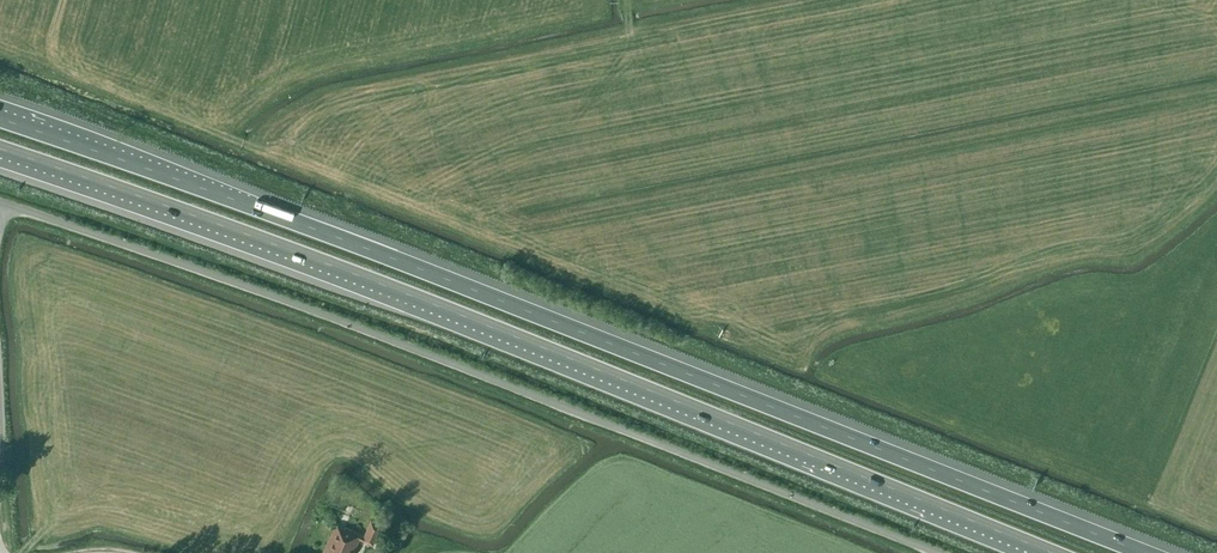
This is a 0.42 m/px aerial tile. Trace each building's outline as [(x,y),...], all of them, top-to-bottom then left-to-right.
[(370,520),(364,534),(346,527),(345,528),(335,524),(322,552),(352,552),(359,538),(373,544),(382,525),(370,520)]
